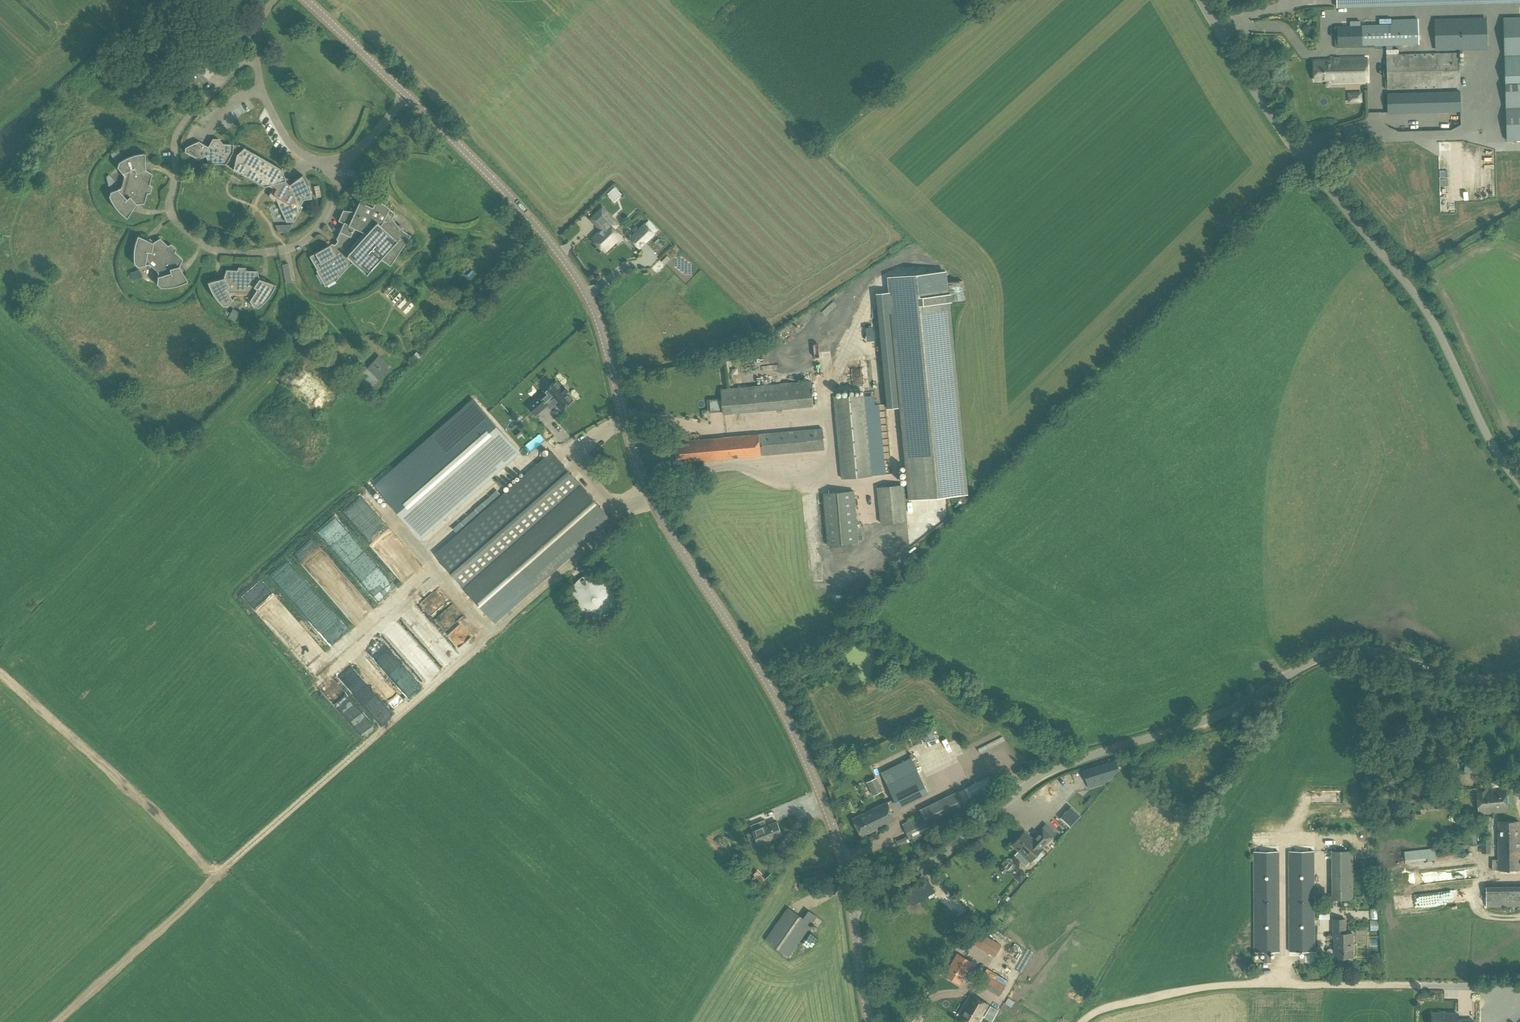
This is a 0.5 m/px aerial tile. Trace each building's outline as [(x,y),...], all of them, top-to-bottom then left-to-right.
[(1488,47),(1487,17),(1444,19),(1437,19),(1438,49),(1488,47)] [(1504,18),(1505,56),(1519,55),(1519,17),(1504,18)] [(1362,26),(1338,27),(1338,45),(1377,44),(1377,45),(1419,44),(1418,19),(1393,20),(1394,25),(1362,26)] [(1459,52),(1387,55),(1387,90),(1460,87),(1459,52)] [(1505,56),(1506,86),(1519,86),(1519,55),(1505,56)] [(1332,61),(1314,61),(1315,81),(1332,80),(1332,83),(1368,82),(1367,58),(1339,59),(1332,59),(1332,61)] [(1361,89),(1352,90),(1351,85),(1346,85),(1346,101),(1361,100),(1361,89)] [(1506,86),(1507,127),(1519,127),(1519,86),(1506,86)] [(1460,91),(1388,94),(1389,113),(1461,111),(1460,91)] [(185,148),(185,152),(198,160),(206,157),(209,164),(225,165),(264,187),(268,186),(273,188),(269,196),(274,201),(277,201),(286,222),(294,222),(303,207),(300,206),(304,199),(312,201),(311,198),(311,193),(309,188),(308,184),(305,180),(303,175),(289,185),(285,181),(282,170),(239,145),(223,145),(219,140),(213,139),(208,147),(199,142),(185,148)] [(110,196),(109,197),(111,200),(113,204),(116,208),(119,212),(123,215),(127,218),(136,205),(144,204),(147,194),(151,194),(153,187),(150,185),(153,175),(146,170),(145,154),(142,154),(137,155),(132,156),(127,158),(123,160),(118,163),(119,163),(118,167),(117,167),(124,176),(121,188),(110,192),(110,193),(110,196)] [(616,188),(607,197),(614,204),(623,196),(616,188)] [(332,244),(309,257),(317,270),(316,271),(325,287),(336,280),(352,264),(366,277),(381,260),(390,266),(410,236),(402,230),(399,228),(392,219),(394,214),(385,205),(370,198),(372,194),(366,191),(357,201),(359,203),(354,212),(343,211),(338,221),(343,224),(336,239),(338,242),(335,245),(332,244)] [(602,209),(592,220),(600,229),(599,233),(593,239),(598,245),(599,247),(600,249),(601,250),(604,250),(605,252),(625,233),(602,209)] [(643,223),(627,238),(638,249),(654,234),(643,223)] [(134,259),(135,264),(138,267),(149,265),(158,273),(157,284),(157,285),(160,287),(164,288),(168,287),(173,287),(177,286),(182,284),(188,281),(180,267),(183,260),(175,252),(176,249),(171,244),(168,246),(160,239),(153,243),(138,236),(136,240),(135,245),(134,250),(134,254),(134,259)] [(621,268),(632,265),(631,259),(619,261),(621,268)] [(224,278),(208,283),(209,286),(211,291),(213,295),(216,299),(220,303),(223,306),(224,306),(227,306),(228,306),(235,297),(247,298),(254,307),(258,307),(261,305),(265,302),(268,298),(271,294),(273,290),(275,285),(260,279),(257,271),(247,271),(246,268),(238,268),(237,271),(226,270),(224,278)] [(600,285),(616,273),(612,268),(596,279),(600,285)] [(393,285),(385,294),(407,314),(415,306),(393,285)] [(948,289),(890,295),(909,499),(968,494),(948,289)] [(392,338),(388,342),(392,347),(397,343),(392,338)] [(411,357),(416,362),(421,356),(416,351),(411,357)] [(355,365),(352,368),(371,386),(390,367),(379,357),(366,370),(359,363),(356,365),(355,365)] [(737,380),(741,371),(735,368),(731,378),(737,380)] [(561,411),(573,400),(567,393),(569,392),(564,386),(562,387),(556,380),(544,391),(545,392),(528,407),(536,416),(548,406),(551,409),(556,405),(561,411)] [(722,398),(708,400),(710,414),(723,412),(724,414),(814,406),(812,381),(721,389),(722,398)] [(865,395),(835,398),(843,479),(873,476),(865,395)] [(474,399),(377,485),(421,535),(520,452),(474,399)] [(689,441),(675,442),(677,464),(825,450),(823,428),(701,440),(701,434),(688,435),(689,441)] [(553,452),(437,553),(471,592),(587,490),(553,452)] [(903,485),(876,488),(880,525),(906,522),(903,485)] [(613,520),(587,490),(471,592),(497,622),(613,520)] [(854,491),(823,493),(827,546),(859,543),(854,491)] [(362,527),(374,523),(372,516),(367,518),(362,504),(344,510),(351,527),(360,523),(362,527)] [(730,510),(731,530),(741,530),(740,509),(730,510)] [(313,601),(316,599),(284,558),(264,574),(300,619),(317,605),(313,601)] [(606,589),(601,571),(567,581),(576,609),(592,604),(589,594),(606,589)] [(342,592),(349,605),(359,599),(352,586),(342,592)] [(410,627),(394,640),(411,661),(427,649),(410,627)] [(937,751),(931,754),(928,749),(922,752),(931,769),(954,757),(949,747),(938,752),(937,751)] [(1124,758),(1084,771),(1089,789),(1106,783),(1119,770),(1118,766),(1126,764),(1124,758)] [(1466,760),(1465,772),(1482,774),(1483,761),(1466,760)] [(905,761),(882,772),(884,777),(900,808),(929,795),(916,769),(910,771),(905,761)] [(1506,787),(1477,789),(1478,814),(1507,812),(1506,787)] [(922,815),(902,825),(907,834),(909,839),(910,841),(913,840),(916,846),(936,837),(933,830),(952,821),(955,818),(969,811),(959,792),(920,810),(922,815)] [(1380,792),(1380,804),(1400,803),(1400,792),(1380,792)] [(1067,827),(1087,805),(1083,801),(1067,819),(1062,814),(1058,819),(1067,827)] [(887,802),(853,819),(861,837),(896,820),(887,802)] [(765,820),(751,825),(759,845),(783,835),(777,821),(767,825),(765,820)] [(1493,859),(1493,870),(1519,870),(1519,867),(1519,822),(1498,822),(1499,859),(1493,859)] [(1025,833),(1012,846),(1030,862),(1042,849),(1042,848),(1051,837),(1043,830),(1033,840),(1025,833)] [(896,840),(898,845),(909,839),(907,834),(896,840)] [(1481,836),(1481,853),(1491,853),(1491,837),(1481,836)] [(1467,844),(1404,852),(1406,863),(1469,856),(1467,844)] [(1314,851),(1288,851),(1289,952),(1315,951),(1314,851)] [(1279,852),(1254,852),(1254,952),(1279,952),(1279,852)] [(1353,852),(1333,852),(1333,899),(1353,899),(1353,852)] [(1468,874),(1468,866),(1453,865),(1453,873),(1468,874)] [(1000,876),(992,885),(1002,894),(1010,885),(1000,876)] [(815,877),(804,879),(805,886),(816,884),(815,877)] [(928,880),(905,894),(912,905),(935,891),(928,880)] [(1487,887),(1487,906),(1519,906),(1519,887),(1487,887)] [(1315,919),(1326,919),(1325,906),(1315,906),(1315,919)] [(788,908),(765,940),(788,957),(816,917),(808,911),(803,919),(788,908)] [(1345,919),(1333,919),(1333,934),(1334,934),(1334,957),(1353,957),(1353,933),(1346,933),(1345,919)] [(1319,920),(1319,929),(1327,928),(1327,920),(1319,920)] [(1354,952),(1365,952),(1365,927),(1354,927),(1354,952)] [(1001,945),(980,933),(974,943),(995,956),(1001,945)] [(1007,938),(1004,943),(1021,954),(1024,949),(1007,938)] [(960,983),(972,962),(958,954),(950,967),(945,975),(951,978),(960,983)] [(1047,971),(1052,965),(1045,960),(1040,966),(1047,971)] [(999,996),(1006,985),(985,973),(978,984),(999,996)] [(957,992),(949,992),(948,1000),(956,1000),(957,992)] [(960,1016),(970,1021),(978,1021),(989,1005),(972,995),(960,1016)] [(1430,1021),(1473,1021),(1473,1019),(1458,1019),(1458,1007),(1432,1007),(1432,1011),(1430,1012),(1430,1021)]
